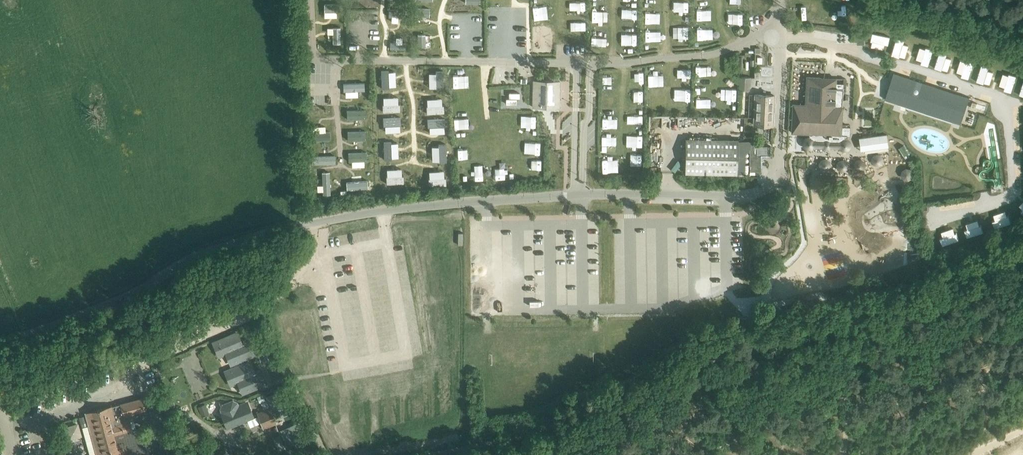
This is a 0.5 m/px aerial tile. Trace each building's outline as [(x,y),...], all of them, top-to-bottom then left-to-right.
[(671,3),(671,12),(688,12),(688,3),(671,3)] [(657,15),(657,6),(645,6),(645,15),(657,15)] [(550,18),(550,7),(534,7),(534,18),(550,18)] [(820,22),(821,11),(812,11),(812,7),(802,7),(801,21),(820,22)] [(696,8),(695,20),(709,21),(709,9),(696,8)] [(406,21),(406,28),(415,28),(414,10),(388,11),(388,22),(406,21)] [(829,22),(851,23),(851,15),(829,14),(829,22)] [(321,22),(321,35),(327,35),(328,31),(337,31),(337,37),(345,37),(346,16),(339,15),(339,23),(321,22)] [(420,26),(438,27),(438,20),(421,19),(420,26)] [(698,37),(708,37),(708,27),(698,27),(698,37)] [(865,29),(857,29),(857,43),(865,43),(865,29)] [(412,39),(412,31),(389,32),(389,40),(412,39)] [(932,45),(927,65),(947,71),(950,62),(959,64),(958,70),(994,79),(997,70),(1010,73),(1013,65),(989,59),(986,67),(967,62),(969,54),(932,45)] [(755,69),(755,53),(742,53),(742,69),(755,69)] [(357,68),(358,99),(372,99),(371,67),(357,68)] [(426,87),(435,87),(435,75),(445,75),(445,68),(421,68),(421,76),(427,76),(426,87)] [(634,72),(633,84),(646,84),(646,72),(634,72)] [(894,72),(885,99),(956,122),(958,122),(961,123),(970,96),(967,95),(967,96),(965,95),(926,82),(894,72)] [(391,74),(378,75),(379,108),(387,107),(387,99),(401,98),(400,80),(391,80),(391,74)] [(459,88),(474,88),(475,76),(459,76),(459,88)] [(741,76),(740,89),(751,90),(752,76),(741,76)] [(793,104),(792,132),(840,134),(840,135),(847,135),(850,135),(850,127),(841,126),(842,106),(843,83),(835,83),(836,78),(824,78),(819,78),(819,77),(807,76),(805,104),(793,104)] [(533,81),(533,107),(559,107),(560,81),(533,81)] [(728,87),(729,98),(738,97),(738,86),(728,87)] [(421,88),(421,96),(446,95),(446,87),(421,88)] [(524,109),(524,88),(506,89),(507,110),(524,109)] [(472,106),(478,106),(478,99),(472,99),(472,95),(463,95),(463,109),(472,109),(472,106)] [(755,95),(754,125),(773,125),(774,95),(755,95)] [(446,107),(423,108),(423,115),(447,115),(446,107)] [(735,107),(725,107),(725,121),(736,121),(735,107)] [(633,111),(633,125),(645,125),(646,111),(633,111)] [(462,112),(462,133),(481,133),(481,112),(462,112)] [(690,122),(690,113),(680,112),(680,122),(690,122)] [(434,127),(433,119),(425,119),(425,127),(434,127)] [(422,135),(448,135),(448,127),(422,128),(422,135)] [(864,137),(859,138),(861,150),(888,146),(887,134),(864,137)] [(528,136),(528,148),(543,148),(543,136),(528,136)] [(761,163),(761,157),(761,156),(757,156),(757,149),(755,149),(755,146),(755,137),(751,137),(751,149),(749,149),(750,171),(761,171),(761,165),(761,163)] [(685,138),(684,174),(737,175),(738,139),(685,138)] [(381,151),(380,167),(401,167),(401,152),(381,151)] [(644,154),(632,154),(632,169),(643,169),(644,154)] [(464,178),(500,177),(500,161),(476,161),(475,156),(463,156),(464,178)] [(561,157),(551,157),(551,169),(562,168),(561,157)] [(599,170),(599,161),(586,161),(586,170),(599,170)] [(424,169),(424,185),(446,184),(445,168),(424,169)] [(381,170),(382,191),(390,191),(389,170),(381,170)] [(1001,208),(982,212),(987,231),(1019,224),(1014,204),(1001,207),(1001,208)] [(933,228),(936,248),(980,242),(979,233),(975,234),(972,215),(964,216),(965,226),(961,227),(962,238),(953,240),(950,225),(933,228)] [(556,247),(565,248),(566,233),(556,233),(556,247)] [(841,254),(822,260),(829,282),(848,276),(841,254)] [(240,332),(211,344),(218,359),(225,357),(224,354),(246,346),(245,343),(240,332)] [(246,346),(224,354),(225,357),(231,369),(252,359),(257,357),(249,341),(245,343),(246,346)] [(259,374),(252,359),(224,372),(230,388),(237,386),(237,383),(259,374)] [(264,372),(237,383),(242,397),(270,385),(264,372)] [(86,413),(92,437),(88,438),(90,443),(93,442),(97,454),(144,454),(148,454),(143,436),(141,428),(133,430),(130,421),(143,417),(148,415),(143,397),(137,399),(121,404),(112,406),(111,406),(100,409),(100,408),(98,409),(98,410),(86,413)] [(221,411),(220,411),(227,429),(254,416),(247,401),(239,405),(238,402),(233,399),(222,404),(220,409),(221,411)] [(266,400),(260,402),(264,411),(258,414),(264,429),(277,424),(274,416),(280,413),(277,406),(270,409),(266,400)] [(298,422),(280,430),(288,445),(306,438),(298,422)]
